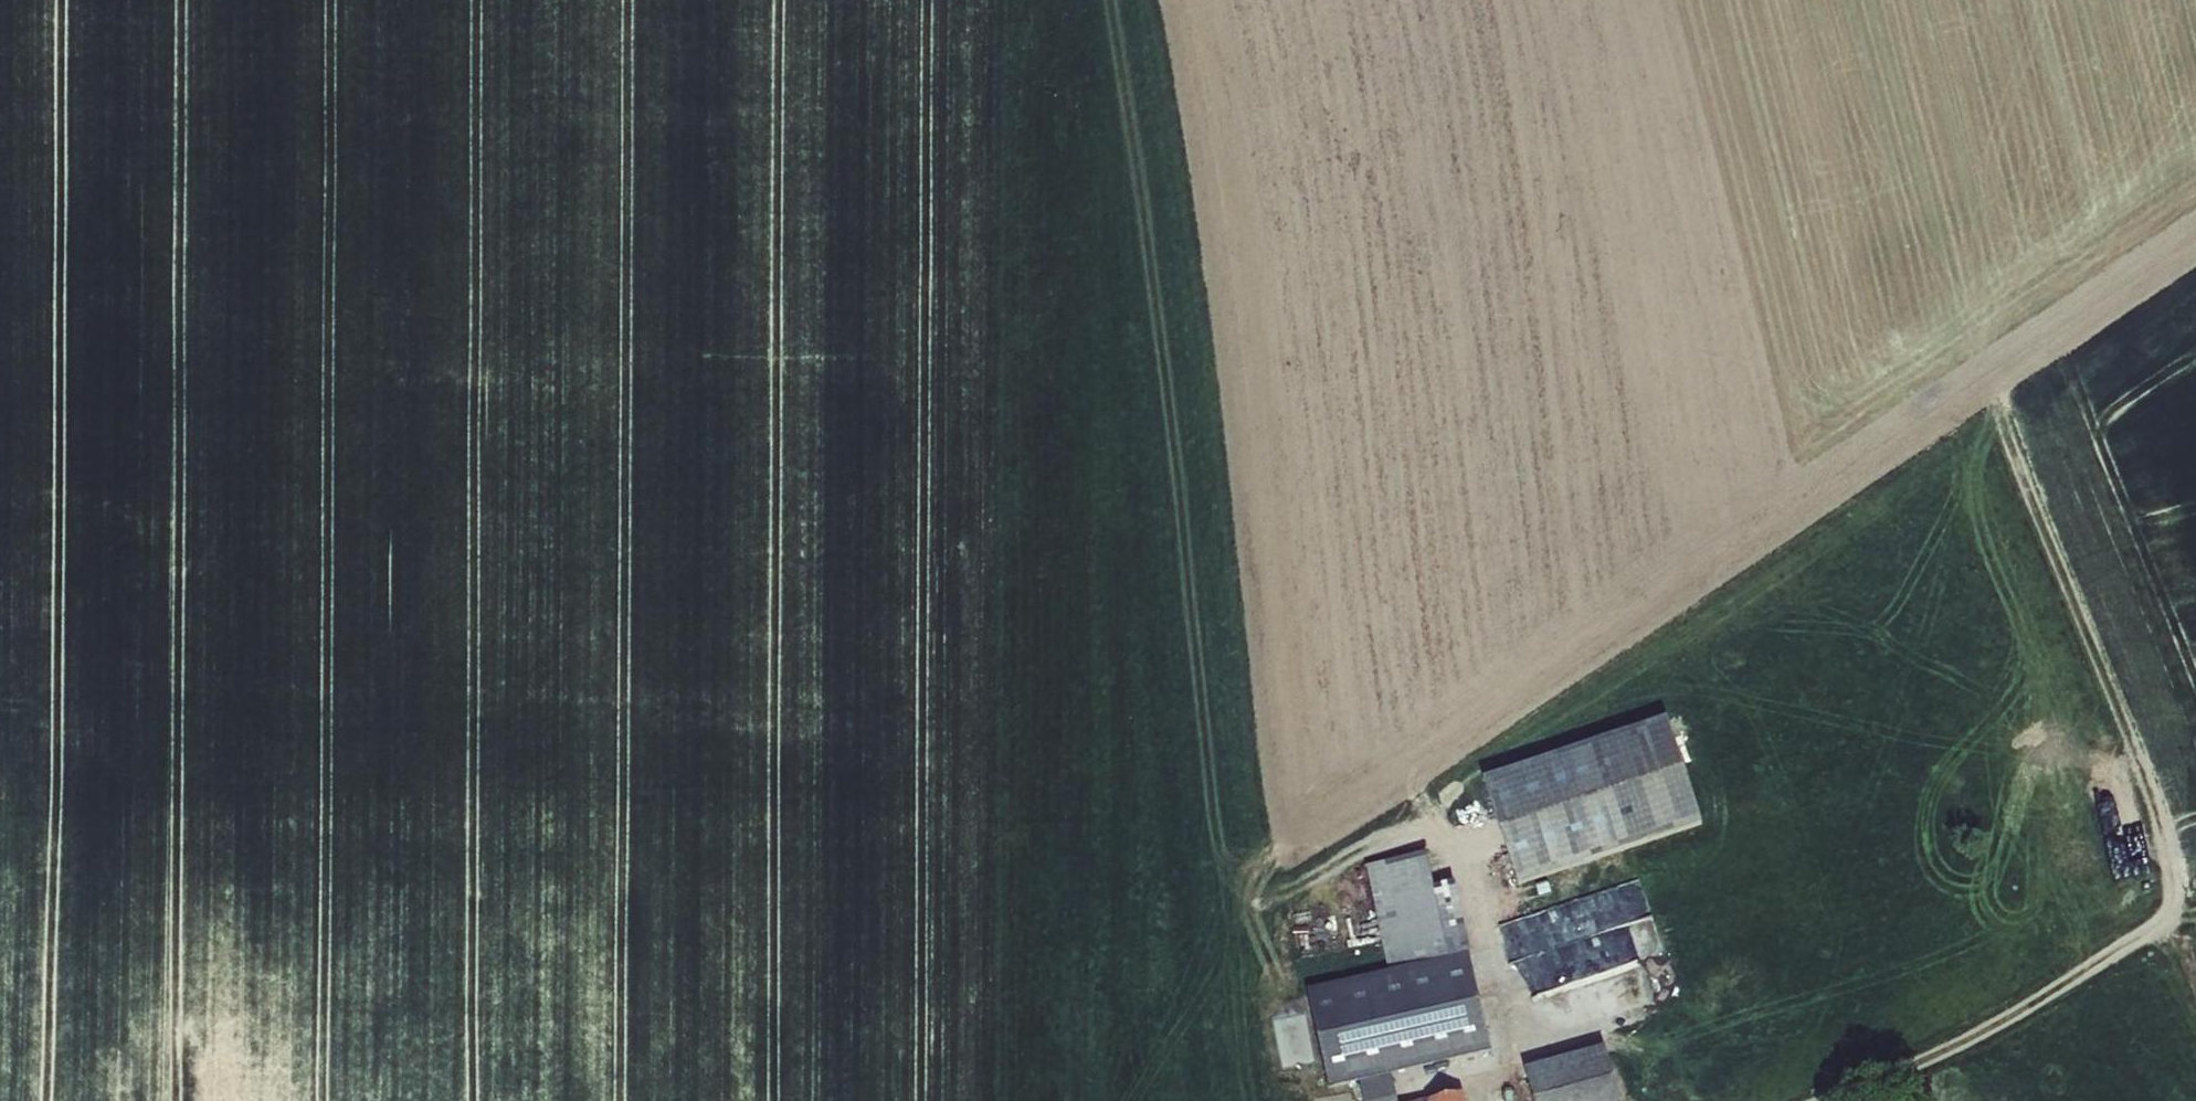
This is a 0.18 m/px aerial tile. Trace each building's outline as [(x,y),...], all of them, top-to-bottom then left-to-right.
[(1665,719),(1482,780),(1518,887),(1545,878),(1701,825),(1681,767),(1665,719)] [(1388,974),(1307,991),(1318,1042),(1327,1088),(1349,1084),(1358,1082),(1362,1099),(1396,1094),(1391,1074),(1488,1050),(1482,1022),(1468,954),(1446,959),(1431,881),(1426,859),(1385,869),(1383,863),(1365,867),(1388,974)] [(1523,1081),(1528,1100),(1617,1100),(1605,1058),(1523,1081)]
